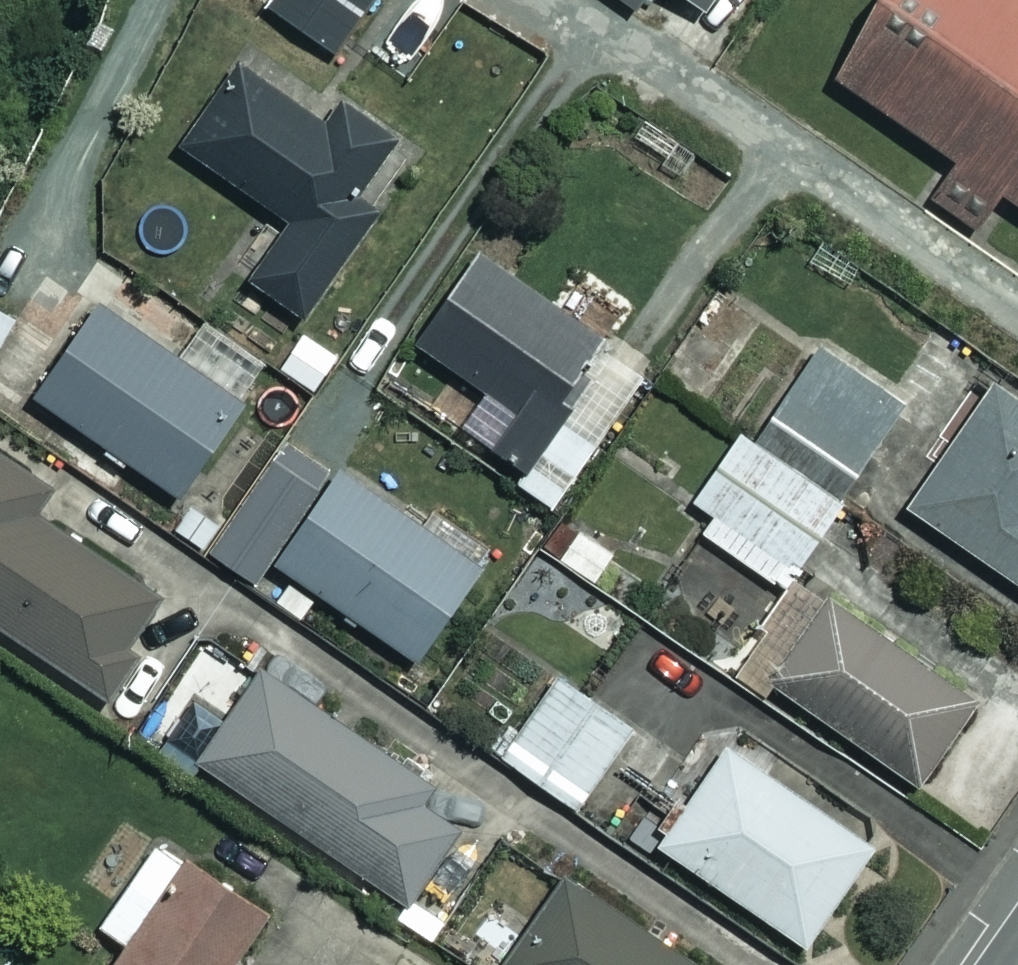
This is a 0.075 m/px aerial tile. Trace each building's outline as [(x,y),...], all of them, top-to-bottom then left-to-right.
[(268,9),(332,55),(371,0),(274,0),(268,9)] [(631,10),(638,0),(617,0),(631,10)] [(696,10),(703,0),(683,0),(696,10)] [(833,90),(1017,216),(1017,0),(895,0),(833,90)] [(321,126),(236,66),(176,152),(284,228),(245,282),(297,319),(374,209),(352,193),(391,138),(338,101),(321,126)] [(510,412),(485,448),(519,472),(512,482),(546,505),(629,385),(586,355),(598,337),(473,251),(410,342),(510,412)] [(238,403),(92,303),(28,398),(174,497),(238,403)] [(0,307),(0,333),(11,313),(0,307)] [(778,586),(901,405),(817,347),(751,444),(735,433),(690,500),(714,517),(703,534),(778,586)] [(987,384),(903,510),(1017,587),(1017,405),(987,384)] [(411,660),(477,564),(329,463),(318,479),(275,450),(204,555),(298,619),(314,594),(411,660)] [(0,457),(0,631),(95,695),(161,596),(32,509),(46,488),(0,457)] [(770,601),(697,552),(649,624),(722,673),(770,601)] [(976,705),(818,594),(759,679),(917,790),(976,705)] [(193,761),(406,904),(412,895),(435,910),(469,859),(447,843),(458,826),(413,796),(421,785),(253,672),(193,761)] [(629,725),(554,673),(497,756),(572,808),(629,725)] [(710,767),(683,748),(662,780),(688,798),(655,846),(798,945),(866,846),(723,747),(710,767)] [(123,822),(84,878),(115,898),(96,927),(121,944),(107,964),(227,964),(260,915),(123,822)] [(562,879),(502,964),(687,964),(562,879)]
